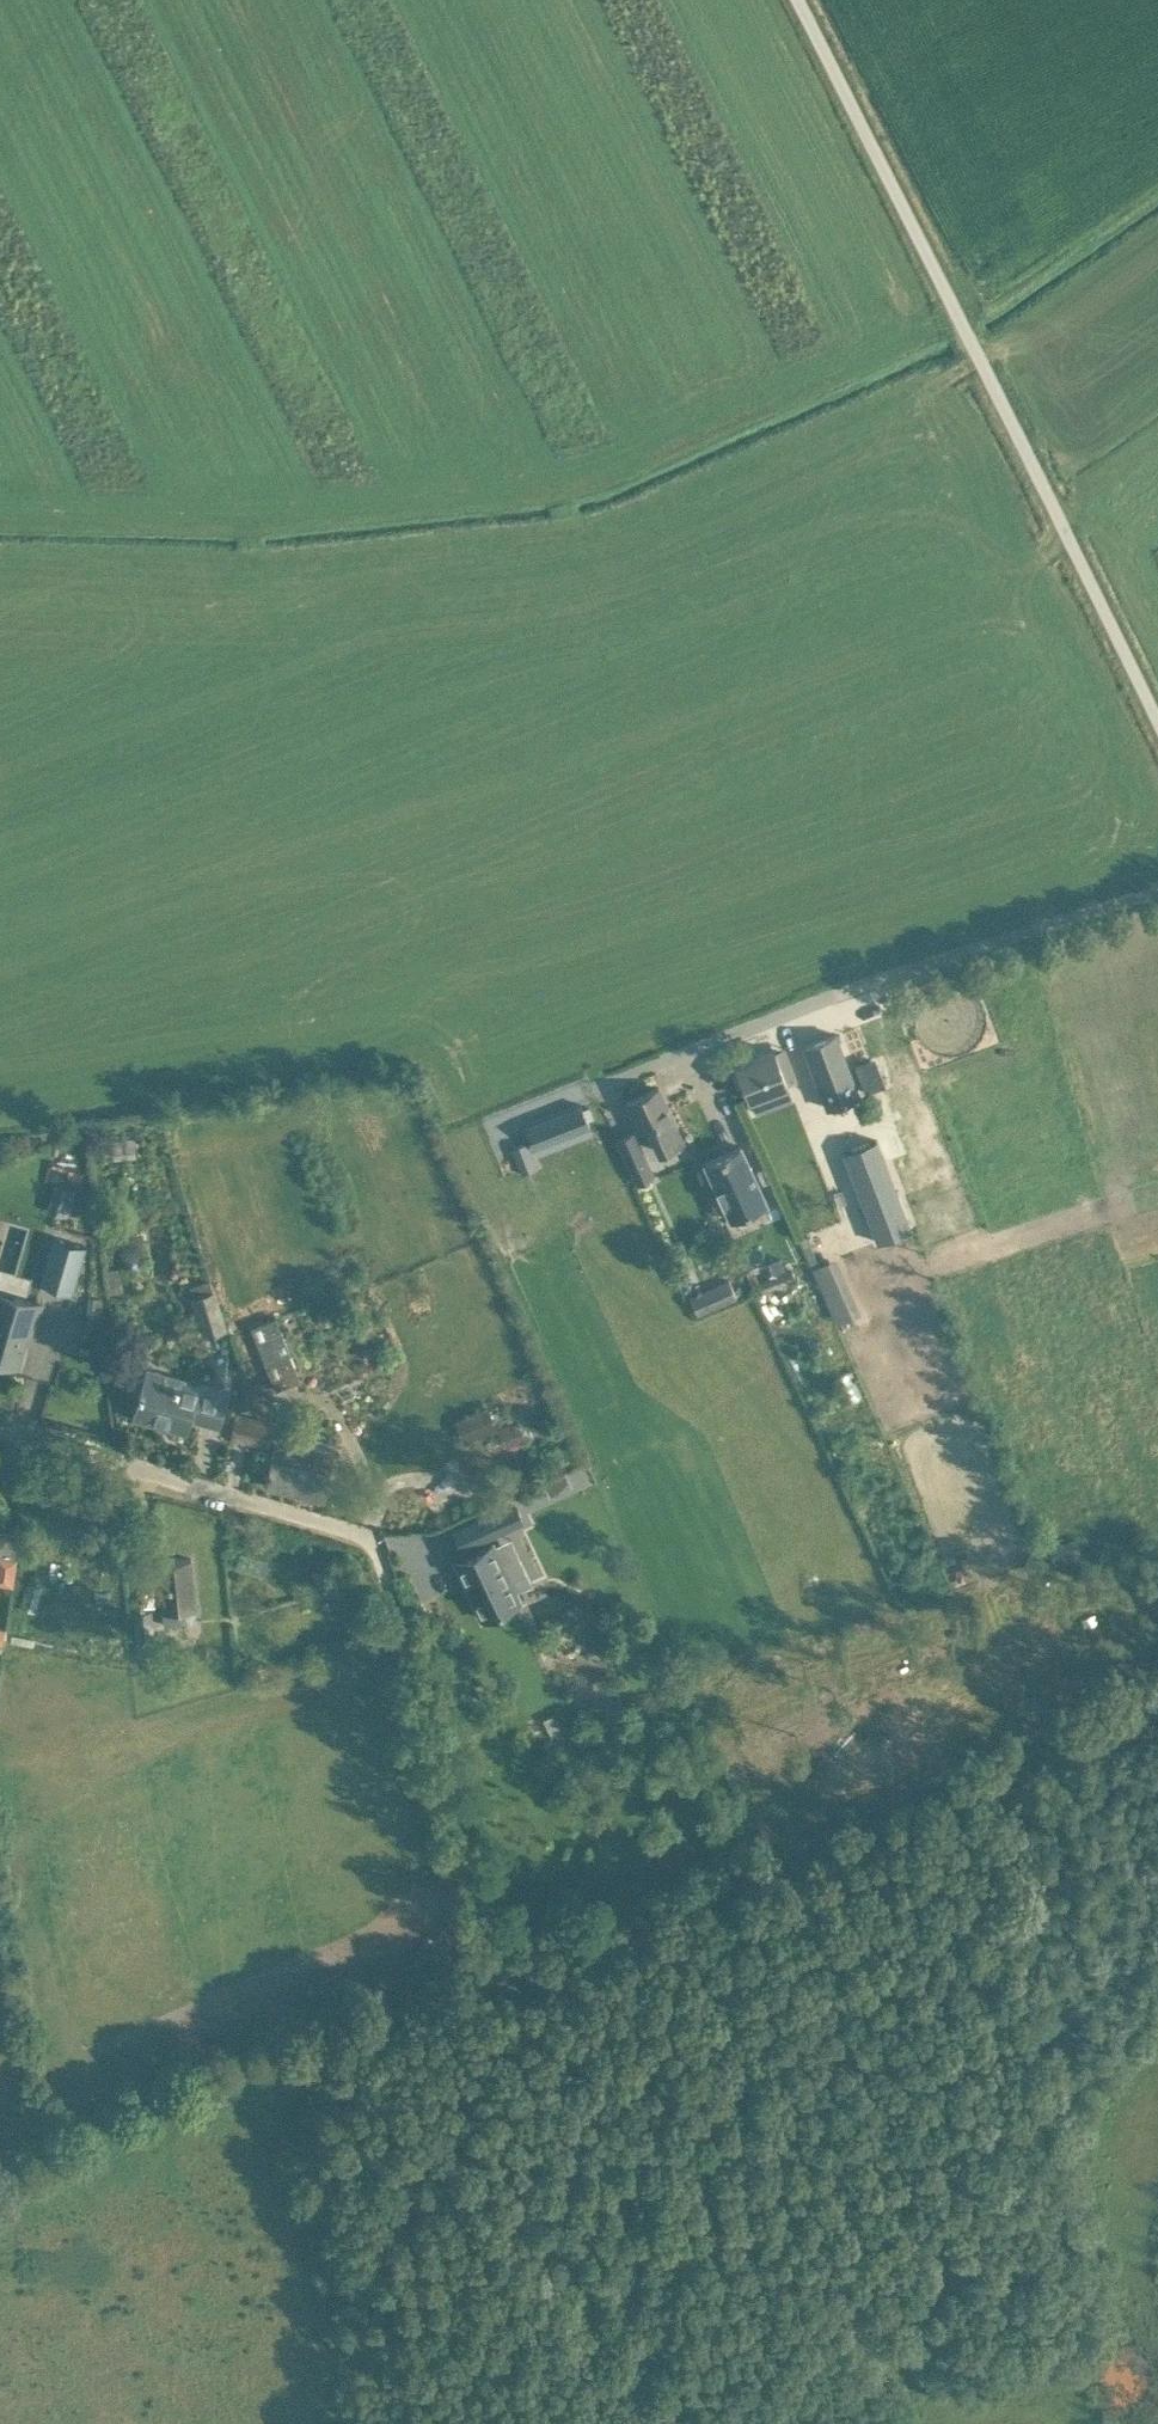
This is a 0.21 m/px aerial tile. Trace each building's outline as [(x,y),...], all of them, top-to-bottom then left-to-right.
[(837,1033),(805,1047),(826,1104),(859,1092),(837,1033)] [(774,1050),(737,1064),(749,1097),(797,1079),(787,1052),(777,1056),(774,1050)] [(870,1057),(856,1063),(867,1092),(882,1086),(870,1057)] [(659,1086),(627,1101),(639,1128),(648,1124),(660,1151),(683,1141),(659,1086)] [(581,1103),(539,1119),(549,1144),(563,1138),(559,1129),(586,1119),(581,1103)] [(638,1182),(654,1174),(634,1129),(617,1136),(638,1182)] [(877,1139),(844,1151),(878,1241),(911,1228),(877,1139)] [(742,1149),(710,1163),(732,1216),(765,1203),(742,1149)] [(82,1202),(90,1178),(72,1173),(65,1197),(82,1202)] [(73,1291),(86,1245),(54,1235),(40,1281),(73,1291)] [(127,1254),(124,1260),(127,1266),(133,1269),(139,1266),(141,1260),(139,1254),(133,1252),(127,1254)] [(775,1272),(787,1267),(782,1255),(770,1259),(775,1272)] [(830,1260),(816,1266),(840,1321),(859,1312),(841,1270),(835,1273),(830,1260)] [(791,1266),(758,1279),(763,1290),(795,1276),(791,1266)] [(729,1278),(689,1295),(697,1314),(737,1297),(729,1278)] [(214,1289),(190,1297),(204,1337),(228,1331),(214,1289)] [(18,1367),(27,1336),(34,1339),(44,1308),(17,1299),(12,1313),(0,1310),(0,1362),(18,1367)] [(303,1377),(278,1314),(251,1325),(276,1387),(303,1377)] [(72,1344),(49,1339),(43,1362),(67,1368),(72,1344)] [(378,1345),(363,1347),(366,1360),(380,1357),(378,1345)] [(819,1369),(822,1353),(803,1349),(800,1364),(819,1369)] [(57,1392),(58,1368),(38,1367),(38,1392),(57,1392)] [(149,1368),(143,1388),(136,1411),(166,1419),(164,1424),(185,1430),(189,1415),(217,1423),(227,1391),(149,1368)] [(275,1422),(236,1414),(231,1437),(270,1446),(275,1422)] [(277,1436),(271,1460),(266,1484),(324,1497),(335,1449),(277,1436)] [(515,1501),(480,1517),(489,1538),(524,1522),(515,1501)] [(0,1529),(0,1583),(13,1585),(17,1557),(21,1533),(0,1529)] [(493,1541),(455,1559),(458,1567),(483,1619),(494,1614),(521,1601),(516,1589),(532,1581),(522,1559),(505,1567),(493,1541)] [(166,1609),(168,1624),(197,1621),(195,1604),(198,1604),(191,1562),(158,1567),(164,1599),(166,1609)] [(573,1623),(583,1601),(555,1590),(545,1611),(573,1623)] [(278,1596),(251,1600),(253,1610),(280,1605),(278,1596)] [(155,1633),(136,1634),(139,1663),(158,1661),(155,1633)]
